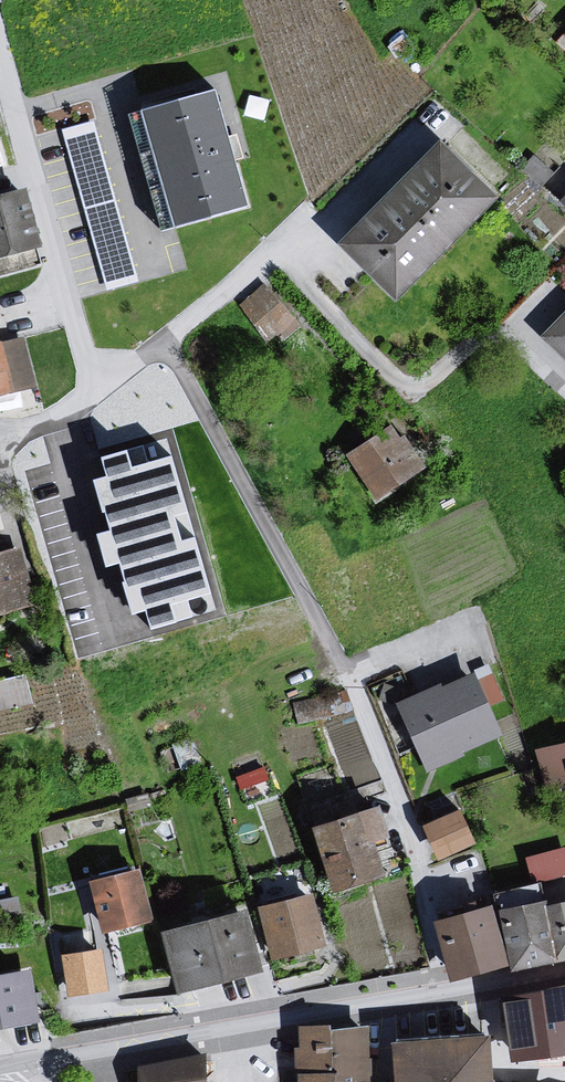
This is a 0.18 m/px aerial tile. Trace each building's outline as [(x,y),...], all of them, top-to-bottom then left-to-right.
[(556,42),(564,48),(564,32),(556,42)] [(216,92),(142,113),(176,230),(250,208),(216,92)] [(96,121),(64,129),(107,291),(140,283),(96,121)] [(423,148),(323,249),(379,308),(483,202),(423,148)] [(0,199),(0,261),(43,249),(26,191),(0,199)] [(552,206),(564,220),(564,193),(552,206)] [(234,311),(270,352),(294,333),(260,293),(234,311)] [(532,342),(564,372),(564,307),(532,342)] [(0,346),(0,398),(29,393),(18,342),(0,346)] [(386,431),(335,462),(373,509),(417,475),(386,431)] [(216,607),(170,455),(132,466),(127,448),(100,456),(106,474),(92,478),(108,531),(96,534),(106,566),(117,563),(132,610),(147,606),(153,626),(216,607)] [(0,555),(0,614),(27,608),(12,553),(0,555)] [(474,671),(398,705),(428,773),(505,739),(474,671)] [(423,814),(440,852),(478,834),(460,797),(423,814)] [(369,808),(298,830),(325,894),(376,877),(368,856),(384,847),(369,808)] [(564,869),(564,841),(526,853),(534,878),(564,869)] [(129,871),(78,885),(95,938),(146,924),(129,871)] [(304,900),(250,911),(263,964),(320,949),(304,900)] [(545,904),(499,913),(510,970),(555,962),(544,910),(545,904)] [(544,910),(555,962),(564,960),(564,905),(544,910)] [(247,911),(161,932),(177,995),(262,974),(247,911)] [(499,913),(439,926),(451,982),(510,970),(499,913)] [(96,955),(55,962),(65,1001),(101,995),(96,955)] [(28,978),(0,982),(0,1028),(34,1023),(28,978)] [(494,999),(503,1063),(552,1060),(549,1037),(562,1038),(564,1039),(564,983),(494,999)] [(288,1033),(290,1074),(323,1074),(324,1081),(364,1081),(361,1026),(288,1033)] [(378,1045),(382,1081),(483,1081),(479,1039),(378,1045)] [(126,1069),(126,1081),(201,1081),(200,1059),(126,1069)] [(290,1074),(290,1081),(324,1081),(323,1074),(290,1074)]
